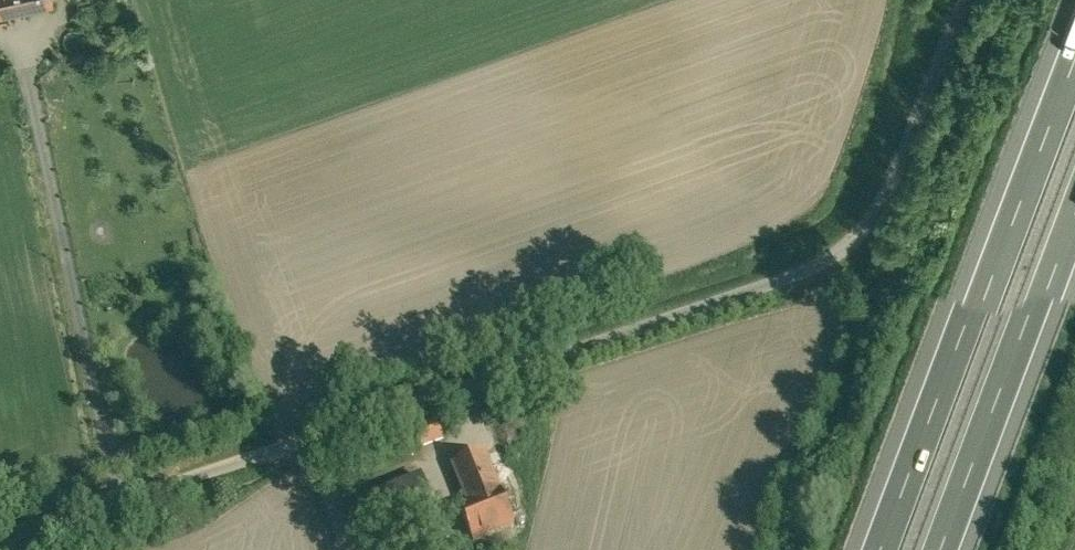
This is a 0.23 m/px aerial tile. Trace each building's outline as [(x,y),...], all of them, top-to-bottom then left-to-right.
[(54,2),(54,0),(0,0),(0,14),(54,2)] [(518,400),(503,406),(507,418),(523,413),(518,400)] [(440,419),(415,428),(422,446),(446,437),(440,419)] [(485,452),(452,465),(468,504),(459,507),(473,542),(515,526),(485,452)] [(421,478),(358,503),(374,545),(437,519),(421,478)]
